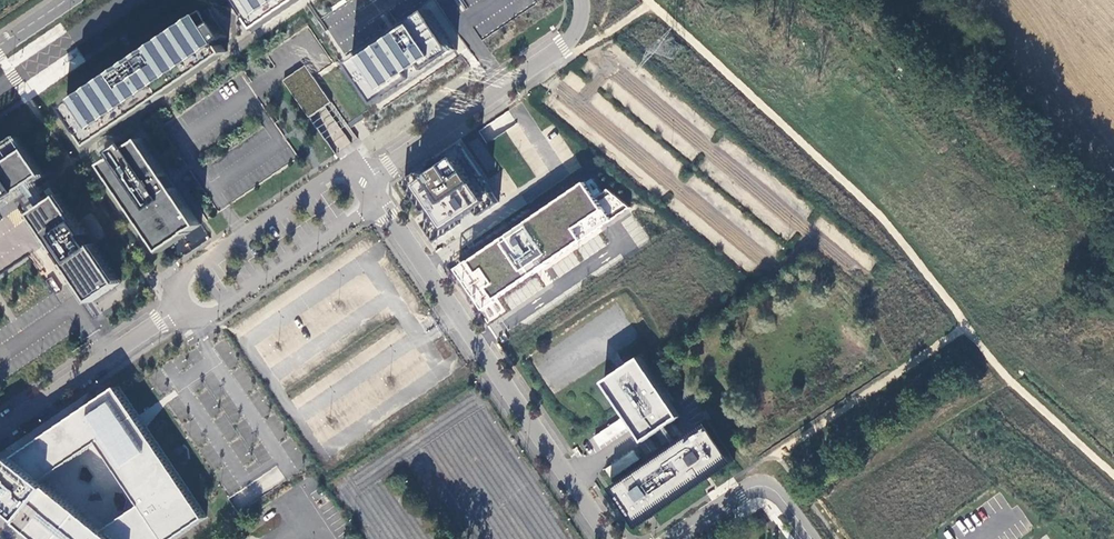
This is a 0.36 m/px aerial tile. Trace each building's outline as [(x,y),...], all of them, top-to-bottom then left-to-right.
[(260,26),(299,0),(242,0),(260,26)] [(476,45),(536,3),(533,0),(445,0),(476,45)] [(67,107),(92,145),(229,51),(222,42),(230,37),(211,9),(67,107)] [(431,9),(352,63),(381,103),(459,50),(431,9)] [(47,174),(22,136),(0,152),(0,206),(47,174)] [(105,164),(164,250),(202,224),(171,179),(143,139),(131,147),(128,141),(114,151),(118,156),(105,164)] [(499,203),(459,144),(404,182),(425,212),(433,207),(437,213),(423,223),(436,241),(460,225),(459,222),(477,209),(481,216),(499,203)] [(586,184),(459,269),(485,309),(631,209),(609,189),(598,197),(586,184)] [(19,200),(24,212),(34,208),(29,196),(19,200)] [(121,283),(61,197),(35,213),(95,303),(121,283)] [(672,448),(611,490),(637,528),(735,461),(709,423),(684,440),(676,445),(663,427),(680,415),(637,354),(625,363),(602,380),(645,440),(660,429),(672,448)] [(117,387),(0,467),(0,506),(41,538),(175,538),(206,518),(117,387)]
